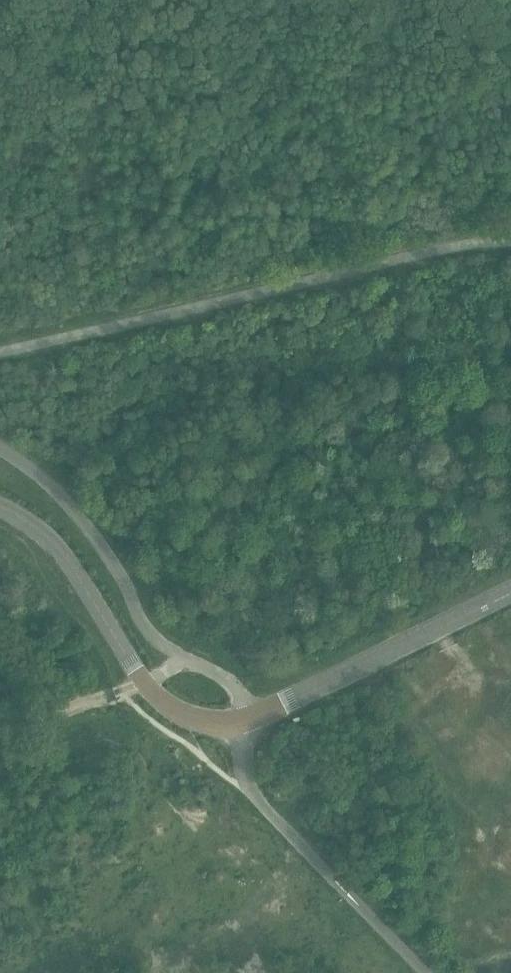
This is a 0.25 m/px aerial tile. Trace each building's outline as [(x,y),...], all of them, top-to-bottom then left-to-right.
[(282,792),(276,796),(280,802),(286,797),(282,792)]
